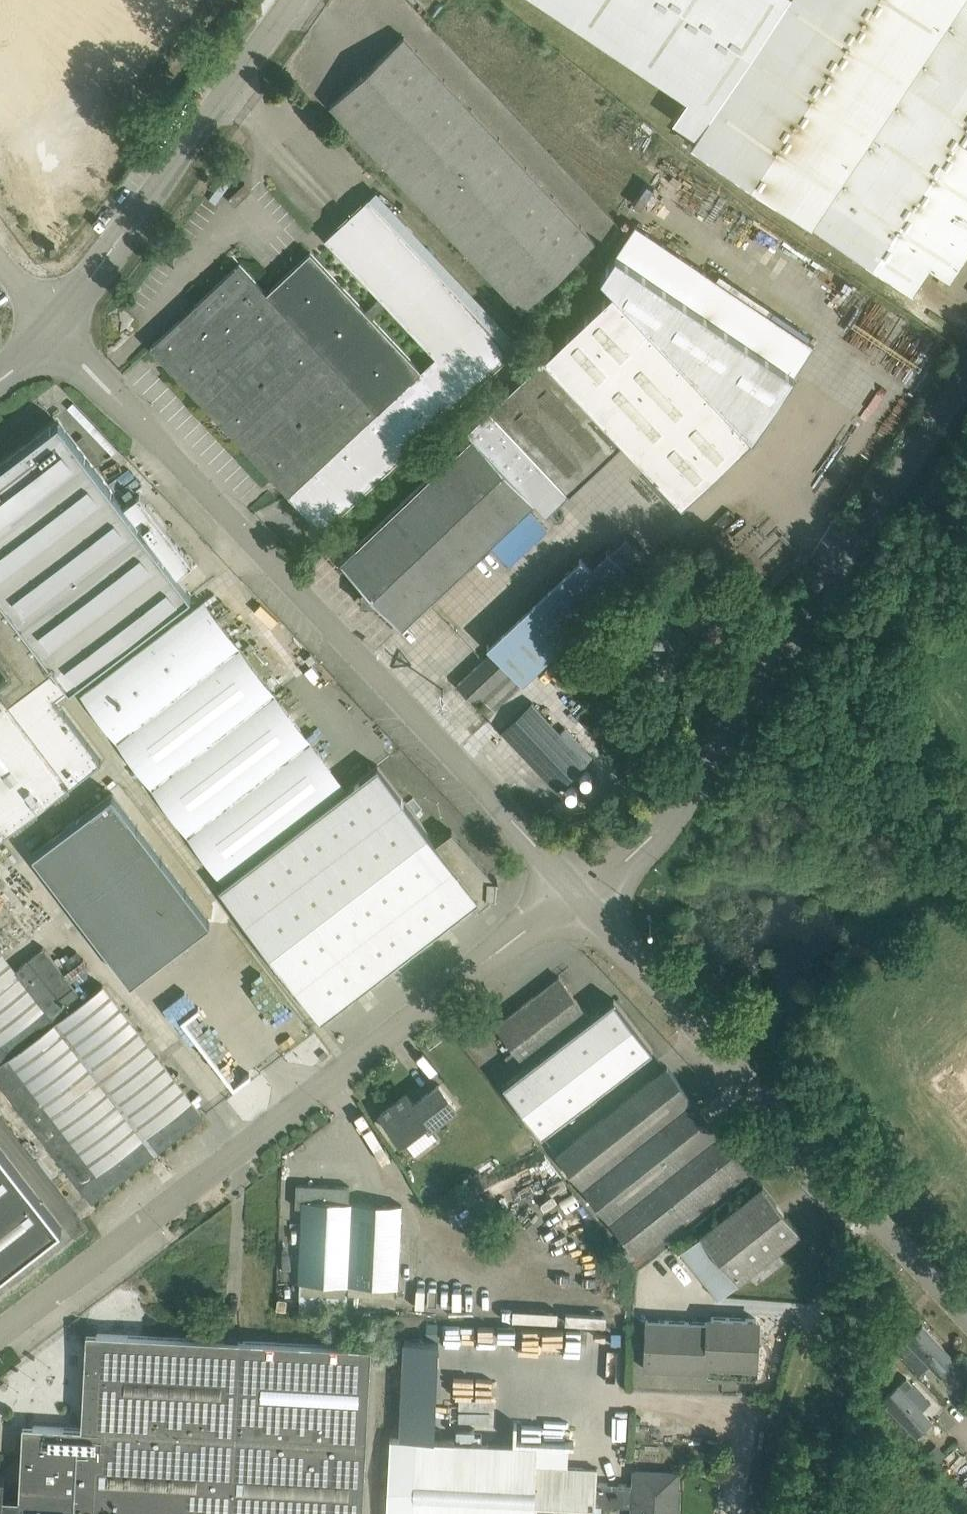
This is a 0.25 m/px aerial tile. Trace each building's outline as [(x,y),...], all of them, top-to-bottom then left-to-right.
[(951,278),(966,254),(966,0),(544,0),(689,96),(674,119),(698,135),(692,143),(913,291),(931,265),(951,278)] [(331,104),(522,309),(596,240),(405,35),(331,104)] [(1,162),(65,204),(97,156),(33,113),(1,162)] [(150,346),(289,494),(323,530),(514,350),(369,196),(326,237),(436,355),(421,368),(311,251),(267,292),(240,262),(150,346)] [(615,288),(483,413),(562,497),(622,438),(683,502),(754,435),(814,345),(702,270),(684,297),(617,252),(602,275),(615,288)] [(468,427),(473,433),(340,559),(366,585),(362,589),(361,602),(370,602),(374,602),(378,599),(403,625),(433,597),(491,542),(511,563),(548,528),(528,506),(536,499),(547,510),(562,496),(483,413),(468,427)] [(102,759),(54,696),(56,694),(69,684),(71,686),(176,605),(192,593),(178,575),(193,563),(140,494),(125,506),(59,420),(0,465),(0,658),(11,673),(0,681),(0,837),(102,759)] [(688,585),(662,609),(695,644),(721,619),(688,585)] [(83,693),(153,785),(274,693),(239,648),(239,647),(204,600),(202,602),(83,693)] [(667,670),(695,644),(662,609),(627,642),(653,669),(667,670)] [(509,695),(524,682),(494,650),(459,683),(475,701),(481,695),(495,709),(509,695)] [(154,785),(153,785),(226,879),(346,788),(274,693),(274,694),(274,693),(153,785),(154,785)] [(502,730),(558,789),(597,752),(569,722),(560,730),(533,701),(502,730)] [(220,886),(321,1019),(477,900),(479,904),(494,893),(497,893),(499,877),(496,877),(453,828),(437,841),(378,765),(220,886)] [(113,792),(34,852),(131,980),(210,919),(113,792)] [(204,1115),(103,983),(84,998),(44,947),(16,968),(0,947),(0,1081),(93,1201),(205,1115),(204,1115)] [(496,1024),(527,1064),(504,1082),(543,1133),(653,1048),(614,997),(591,1016),(560,975),(496,1024)] [(668,1065),(557,1153),(636,1252),(747,1164),(668,1065)] [(405,1144),(457,1105),(440,1083),(414,1102),(407,1093),(381,1112),(405,1144)] [(62,1225),(0,1146),(0,1274),(62,1225)] [(303,1206),(300,1280),(398,1285),(402,1204),(349,1201),(350,1185),(297,1183),(296,1206),(303,1206)] [(720,1298),(738,1283),(801,1232),(764,1185),(682,1250),(701,1274),(720,1298)] [(645,1343),(759,1348),(761,1322),(757,1318),(712,1316),(708,1320),(707,1322),(646,1319),(645,1343)] [(913,1346),(930,1364),(941,1375),(957,1359),(923,1324),(906,1340),(913,1346)] [(373,1346),(98,1332),(86,1343),(82,1427),(35,1425),(23,1435),(20,1497),(4,1496),(5,1471),(0,1470),(0,1513),(364,1513),(373,1346)] [(431,1342),(431,1361),(448,1361),(449,1343),(431,1342)] [(758,1374),(759,1348),(645,1343),(644,1367),(648,1367),(705,1369),(705,1371),(709,1376),(754,1378),(758,1374)] [(905,1390),(914,1382),(907,1375),(899,1383),(881,1400),(917,1437),(934,1420),(928,1413),(905,1390)] [(597,1481),(598,1468),(537,1465),(537,1444),(391,1438),(387,1513),(595,1513),(596,1503),(597,1481)] [(930,1451),(939,1460),(946,1453),(937,1443),(930,1451)] [(596,1503),(634,1505),(634,1513),(676,1513),(678,1472),(636,1470),(635,1483),(597,1481),(596,1503)]
